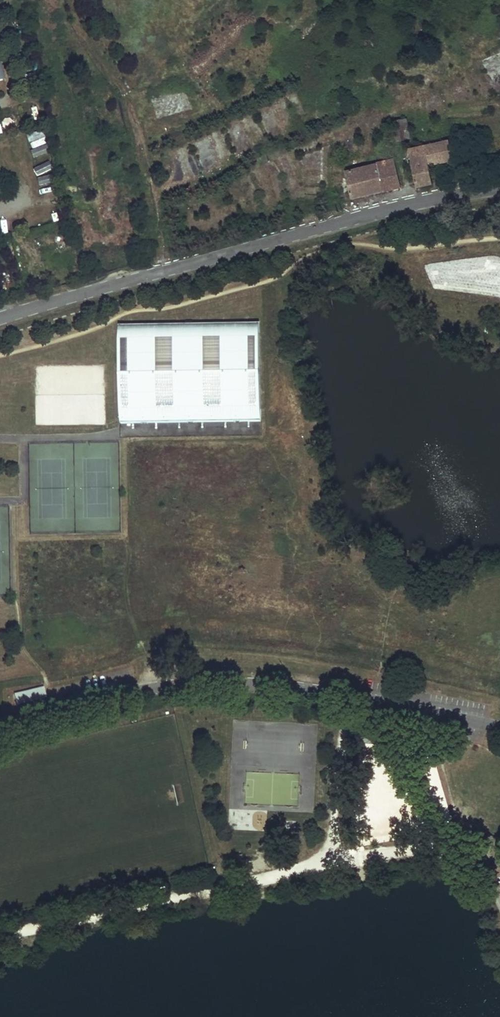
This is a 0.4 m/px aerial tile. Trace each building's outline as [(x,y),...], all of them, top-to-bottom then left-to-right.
[(406,120),(392,122),(396,142),(410,140),(406,120)] [(448,142),(409,150),(412,163),(410,163),(415,188),(432,184),(428,166),(453,161),(448,142)] [(374,165),(344,172),(351,199),(400,187),(393,159),(374,163),(374,165)] [(261,421),(259,321),(119,323),(121,423),(261,421)] [(45,698),(43,687),(13,694),(16,705),(45,698)] [(244,803),(294,805),(295,774),(245,773),(244,803)]
